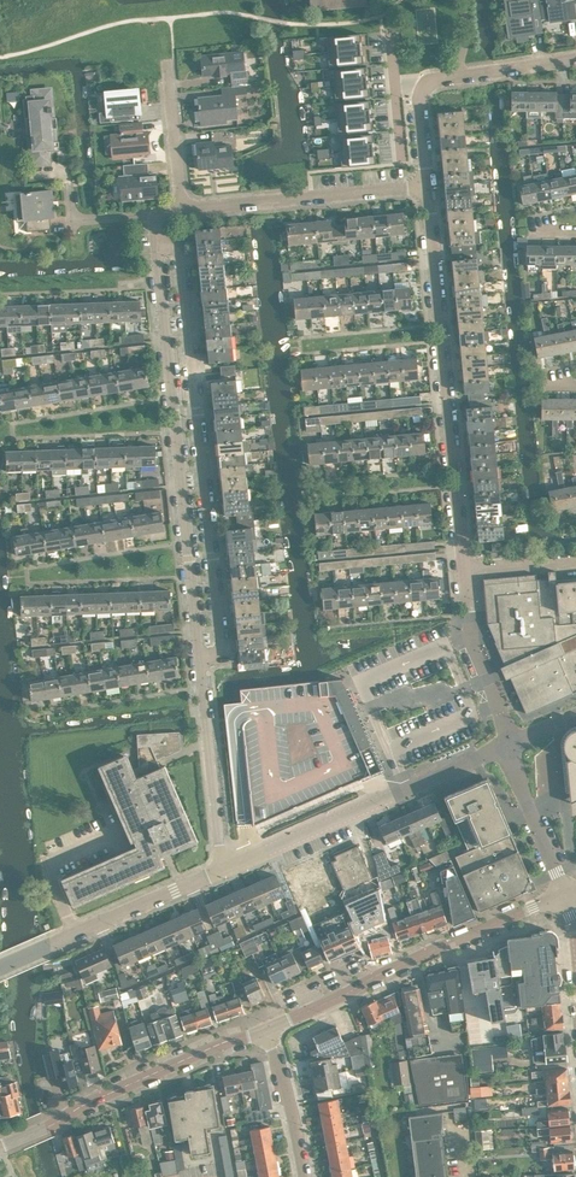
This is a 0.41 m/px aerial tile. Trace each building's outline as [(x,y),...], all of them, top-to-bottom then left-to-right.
[(312,10),(367,5),(366,0),(311,0),(312,10)] [(535,34),(533,18),(540,17),(538,0),(519,0),(508,2),(510,16),(504,17),(507,38),(535,34)] [(551,22),(575,18),(573,3),(575,3),(575,0),(547,0),(547,1),(539,1),(542,19),(550,18),(551,22)] [(361,33),(326,36),(328,52),(360,49),(360,42),(361,42),(361,33)] [(360,49),(328,52),(329,67),(363,63),(363,55),(361,55),(360,49)] [(233,83),(249,81),(248,70),(245,71),(243,52),(204,56),(205,67),(203,67),(203,69),(204,75),(232,73),(233,83)] [(367,67),(333,70),(334,85),(366,82),(366,75),(367,75),(367,67)] [(366,82),(334,85),(335,100),(369,97),(369,88),(367,88),(366,82)] [(199,98),(202,122),(202,125),(212,124),(212,121),(237,118),(235,95),(248,94),(247,86),(223,88),(224,95),(199,98)] [(100,112),(101,122),(141,118),(140,106),(138,89),(106,92),(108,111),(100,112)] [(59,147),(59,141),(56,142),(55,129),(58,128),(57,117),(51,118),(51,113),(53,112),(52,107),(50,108),(50,102),(52,102),(51,90),(33,91),(34,95),(26,96),(27,104),(31,103),(32,113),(27,113),(28,118),(27,118),(27,121),(31,121),(31,122),(33,122),(33,129),(29,129),(30,137),(32,137),(32,140),(30,140),(32,165),(49,163),(48,152),(57,151),(57,147),(59,147)] [(527,111),(527,91),(512,91),(512,110),(527,111)] [(527,91),(527,111),(542,111),(542,91),(527,91)] [(556,118),(562,118),(564,118),(565,94),(556,94),(556,92),(542,91),(542,111),(556,111),(556,118)] [(571,92),(571,94),(565,94),(564,118),(575,118),(575,92),(571,92)] [(370,100),(336,103),(337,118),(369,115),(369,109),(371,109),(370,100)] [(462,108),(437,111),(439,124),(463,121),(462,108)] [(369,115),(337,118),(339,133),(373,130),(372,122),(370,122),(369,115)] [(463,121),(439,124),(440,136),(464,134),(463,121)] [(140,156),(139,153),(149,153),(148,134),(147,134),(147,135),(143,135),(142,122),(120,124),(121,133),(111,134),(114,158),(140,156)] [(373,134),(339,137),(340,152),(373,149),(372,142),(374,142),(373,134)] [(464,134),(440,136),(441,147),(465,145),(464,134)] [(199,169),(234,166),(232,145),(215,147),(214,142),(196,143),(199,169)] [(465,145),(441,147),(442,159),(466,157),(465,145)] [(373,149),(340,152),(342,167),(376,164),(375,155),(373,155),(373,149)] [(471,170),(471,169),(470,158),(466,158),(466,157),(442,159),(443,172),(468,170),(468,171),(471,170)] [(122,200),(158,197),(156,173),(149,174),(148,163),(124,165),(125,176),(120,176),(121,190),(120,191),(121,193),(122,200)] [(468,170),(445,172),(446,184),(469,182),(468,171),(468,170)] [(552,199),(567,196),(563,177),(562,172),(555,173),(556,179),(548,180),(552,199)] [(523,176),(525,184),(520,185),(524,204),(538,201),(535,183),(534,183),(532,174),(523,176)] [(563,177),(567,196),(575,194),(575,175),(563,177)] [(535,183),(538,201),(552,199),(548,180),(535,183)] [(469,182),(446,184),(447,196),(470,194),(469,182)] [(17,221),(26,220),(27,232),(51,230),(50,218),(54,217),(52,191),(14,194),(17,221)] [(470,194),(446,196),(447,208),(471,206),(470,194)] [(471,206),(447,208),(448,221),(472,218),(471,206)] [(404,214),(389,216),(388,216),(390,236),(405,234),(404,214)] [(374,217),(376,237),(390,236),(388,216),(374,217)] [(361,238),(376,237),(374,217),(359,218),(361,238)] [(361,238),(359,218),(345,220),(346,228),(339,228),(340,243),(347,243),(347,240),(361,238)] [(472,218),(448,221),(449,233),(473,231),(472,218)] [(316,222),(318,242),(333,241),(333,244),(340,243),(339,228),(332,229),(332,227),(331,221),(316,222)] [(304,243),(318,242),(316,222),(302,224),(304,243)] [(304,243),(302,224),(288,225),(289,245),(304,243)] [(197,242),(222,239),(221,227),(196,230),(197,242)] [(479,230),(475,230),(473,231),(449,233),(450,245),(451,245),(452,252),(472,250),(476,250),(475,243),(480,243),(479,230)] [(518,236),(519,244),(528,244),(528,236),(518,236)] [(222,239),(197,242),(198,253),(223,251),(222,239)] [(543,264),(543,245),(528,245),(528,264),(541,264),(543,264)] [(556,268),(556,264),(557,264),(558,245),(543,245),(543,264),(541,264),(541,268),(556,268)] [(558,245),(557,264),(572,264),(572,245),(558,245)] [(453,272),(478,270),(476,257),(473,257),(472,250),(452,252),(452,260),(453,272)] [(223,251),(198,253),(199,266),(224,263),(223,251)] [(392,252),(393,259),(407,258),(406,251),(392,252)] [(378,253),(378,261),(393,259),(392,252),(378,253)] [(378,261),(378,253),(362,255),(363,262),(378,261)] [(341,255),(342,264),(349,264),(348,254),(341,255)] [(342,264),(341,255),(333,255),(334,265),(342,264)] [(305,260),(306,268),(320,267),(319,259),(305,260)] [(306,268),(305,260),(290,262),(291,269),(306,268)] [(393,263),(394,271),(408,269),(407,262),(393,263)] [(201,278),(226,275),(224,263),(199,266),(201,278)] [(379,265),(379,272),(394,271),(393,263),(379,265)] [(364,266),(365,274),(379,272),(379,265),(364,266)] [(349,268),(350,275),(365,274),(364,266),(349,268)] [(335,269),(336,276),(350,275),(349,268),(335,269)] [(336,276),(335,269),(321,270),(322,278),(336,276)] [(306,272),(307,279),(322,278),(321,270),(306,272)] [(478,270),(453,272),(454,284),(479,282),(478,270)] [(307,279),(306,272),(291,273),(292,281),(307,279)] [(226,275),(201,278),(202,290),(227,287),(226,275)] [(479,282),(454,284),(455,296),(480,294),(479,282)] [(227,287),(202,290),(203,302),(228,299),(227,287)] [(395,289),(397,310),(412,308),(410,288),(395,289)] [(381,291),(383,311),(397,310),(395,289),(381,291)] [(368,312),(383,311),(381,291),(366,292),(368,312)] [(352,293),(354,314),(368,312),(366,292),(352,293)] [(338,295),(340,315),(354,314),(352,293),(338,295)] [(480,294),(455,296),(456,308),(481,306),(480,294)] [(340,315),(338,295),(324,296),(326,316),(340,315)] [(309,297),(311,318),(326,316),(324,296),(309,297)] [(296,319),(311,318),(309,297),(294,299),(296,319)] [(228,299),(203,302),(204,314),(229,311),(228,299)] [(126,321),(141,320),(141,317),(145,317),(145,306),(140,306),(140,301),(125,302),(126,321)] [(96,303),(97,322),(111,321),(110,302),(96,303)] [(126,324),(125,321),(126,321),(125,302),(110,302),(111,321),(118,321),(118,325),(126,324)] [(67,323),(69,323),(82,323),(81,303),(66,304),(67,323)] [(81,303),(82,323),(97,322),(96,303),(81,303)] [(37,324),(52,324),(51,304),(36,305),(37,324)] [(67,331),(67,323),(66,304),(51,304),(52,324),(52,332),(67,331)] [(22,306),(23,325),(37,324),(36,305),(22,306)] [(22,325),(23,325),(22,306),(6,306),(7,326),(8,332),(22,332),(22,325)] [(481,306),(456,308),(457,320),(482,318),(481,306)] [(204,314),(206,327),(231,324),(229,311),(204,314)] [(458,332),(483,330),(482,318),(457,320),(458,332)] [(575,349),(575,329),(574,330),(565,331),(563,323),(558,324),(560,333),(563,332),(567,351),(575,349)] [(231,324),(206,327),(207,338),(232,335),(231,324)] [(553,354),(567,351),(563,332),(560,333),(551,334),(549,325),(544,326),(546,335),(549,334),(553,354)] [(483,330),(458,332),(460,344),(484,342),(483,330)] [(126,335),(127,343),(144,341),(143,333),(126,335)] [(549,334),(546,335),(535,337),(539,357),(553,354),(549,334)] [(127,343),(126,335),(119,336),(120,343),(127,343)] [(232,335),(207,338),(208,351),(233,348),(232,335)] [(90,339),(90,347),(98,346),(98,338),(90,339)] [(68,349),(68,341),(60,342),(61,350),(68,349)] [(484,342),(460,344),(461,357),(486,355),(484,342)] [(39,352),(38,344),(30,345),(31,353),(39,352)] [(127,346),(128,354),(145,352),(144,345),(127,346)] [(128,354),(127,346),(120,347),(121,355),(128,354)] [(9,355),(8,347),(1,348),(2,356),(9,355)] [(234,361),(233,348),(208,351),(209,363),(234,361)] [(99,357),(98,349),(91,350),(91,358),(99,357)] [(69,360),(68,353),(61,353),(62,361),(69,360)] [(486,355),(461,357),(462,369),(487,367),(486,355)] [(417,358),(402,360),(404,380),(419,379),(417,358)] [(10,366),(9,359),(2,359),(3,367),(10,366)] [(388,361),(390,381),(404,380),(402,360),(388,361)] [(375,383),(390,381),(388,361),(373,363),(375,383)] [(359,364),(361,384),(375,383),(373,363),(359,364)] [(344,365),(346,386),(361,384),(359,364),(344,365)] [(222,376),(236,374),(235,365),(221,366),(222,376)] [(346,386),(344,365),(330,367),(332,387),(346,386)] [(131,369),(134,388),(149,386),(146,367),(131,369)] [(318,388),(332,387),(330,367),(316,368),(318,388)] [(487,367),(462,369),(463,381),(488,379),(487,367)] [(318,388),(316,368),(301,369),(303,390),(318,388)] [(117,372),(120,391),(134,388),(131,369),(117,372)] [(102,374),(105,393),(120,391),(117,372),(102,374)] [(88,377),(91,396),(105,393),(102,374),(88,377)] [(73,379),(76,399),(91,396),(88,377),(73,379)] [(76,399),(73,379),(58,382),(62,401),(76,399)] [(484,391),(489,391),(488,379),(463,381),(464,393),(467,393),(468,401),(484,400),(484,391)] [(213,395),(237,392),(236,380),(211,383),(213,395)] [(46,404),(61,401),(62,401),(58,382),(43,384),(46,404)] [(46,404),(43,384),(29,387),(33,406),(46,404)] [(17,409),(32,406),(33,406),(29,387),(14,390),(17,409)] [(14,390),(0,392),(0,398),(2,411),(17,409),(14,390)] [(239,404),(238,394),(237,392),(213,395),(214,407),(239,404)] [(406,397),(406,404),(421,403),(420,396),(406,397)] [(392,398),(392,406),(406,404),(406,397),(392,398)] [(392,406),(392,398),(377,400),(378,407),(392,406)] [(542,419),(553,418),(557,418),(557,399),(542,398),(542,419)] [(468,420),(493,417),(492,405),(490,405),(490,399),(484,400),(468,401),(469,407),(467,407),(468,420)] [(572,399),(557,399),(557,418),(553,418),(553,427),(559,427),(559,418),(568,419),(568,418),(571,418),(572,399)] [(572,399),(571,418),(568,418),(568,419),(567,427),(573,428),(573,419),(575,419),(575,399),(572,399)] [(362,401),(363,409),(378,407),(377,400),(362,401)] [(348,403),(349,410),(363,409),(362,401),(348,403)] [(349,410),(348,403),(334,404),(335,411),(349,410)] [(242,404),(239,404),(214,407),(215,419),(243,415),(242,404)] [(319,405),(320,413),(335,411),(334,404),(319,405)] [(320,413),(319,405),(304,407),(305,414),(320,413)] [(407,408),(408,416),(422,414),(421,407),(407,408)] [(393,410),(393,417),(408,416),(407,408),(393,410)] [(393,417),(393,410),(378,411),(379,419),(393,417)] [(364,412),(364,420),(379,419),(378,411),(364,412)] [(349,414),(350,421),(364,420),(364,412),(349,414)] [(350,421),(349,414),(335,415),(336,423),(350,421)] [(243,415),(215,419),(216,431),(241,428),(244,428),(243,415)] [(320,417),(321,424),(336,423),(335,415),(320,417)] [(321,424),(320,417),(305,418),(306,426),(321,424)] [(494,430),(493,418),(493,417),(468,420),(470,432),(494,430)] [(242,440),(241,428),(216,431),(218,443),(242,440)] [(470,432),(471,444),(496,442),(494,430),(470,432)] [(409,434),(411,454),(426,453),(424,432),(409,434)] [(395,435),(397,456),(411,454),(409,434),(395,435)] [(395,435),(381,437),(383,457),(397,456),(395,435)] [(366,438),(368,459),(383,457),(381,437),(366,438)] [(310,464),(325,463),(323,442),(322,438),(316,439),(317,443),(308,443),(310,464)] [(354,460),(368,459),(366,438),(352,439),(354,460)] [(354,460),(352,439),(338,441),(339,461),(354,460)] [(244,453),(243,444),(242,440),(218,443),(219,455),(244,453)] [(338,441),(323,442),(325,463),(339,461),(338,441)] [(496,442),(471,444),(472,456),(497,454),(496,442)] [(116,447),(111,448),(110,448),(111,467),(126,466),(126,447),(126,445),(124,443),(118,444),(116,445),(116,447)] [(86,447),(87,449),(81,449),(82,468),(82,473),(88,473),(88,468),(96,467),(96,446),(94,445),(88,445),(86,447)] [(58,446),(57,448),(57,450),(51,450),(52,469),(52,474),(67,474),(67,468),(67,449),(66,449),(66,447),(64,446),(58,446)] [(96,448),(96,446),(96,467),(111,467),(110,448),(96,448)] [(126,447),(126,466),(141,465),(141,446),(126,447)] [(141,446),(141,465),(157,465),(156,446),(141,446)] [(67,468),(82,468),(81,449),(67,449),(67,468)] [(37,470),(52,469),(51,450),(36,451),(37,470)] [(22,470),(21,451),(6,452),(7,471),(22,470)] [(21,451),(22,470),(37,470),(36,451),(21,451)] [(247,452),(244,453),(219,455),(220,467),(245,465),(248,465),(247,452)] [(472,456),(473,468),(473,469),(498,466),(497,454),(472,456)] [(246,477),(245,465),(220,467),(221,480),(246,477)] [(498,466),(473,469),(474,481),(499,479),(498,466)] [(246,477),(221,480),(223,491),(247,489),(246,477)] [(142,480),(143,487),(159,486),(158,478),(142,480)] [(499,479),(474,481),(475,493),(500,490),(499,479)] [(575,506),(575,486),(574,486),(565,488),(563,479),(558,480),(560,489),(563,488),(567,508),(575,506)] [(143,487),(142,480),(134,481),(135,488),(143,487)] [(82,486),(75,487),(76,495),(83,494),(82,486)] [(563,488),(560,489),(548,491),(552,510),(567,508),(563,488)] [(143,491),(144,499),(160,497),(159,489),(143,491)] [(249,501),(248,495),(247,489),(223,491),(224,504),(249,501)] [(477,505),(501,502),(500,490),(475,493),(477,505)] [(22,493),(23,500),(30,499),(30,491),(22,492),(22,493)] [(144,499),(143,491),(135,492),(136,500),(144,499)] [(113,498),(113,494),(105,495),(106,503),(114,502),(113,498)] [(84,504),(83,497),(76,498),(77,506),(84,505),(84,504)] [(54,508),(54,505),(54,500),(39,502),(39,508),(47,507),(47,509),(54,508)] [(224,504),(225,516),(236,515),(237,522),(254,520),(253,513),(252,500),(249,501),(224,504)] [(478,516),(502,514),(501,502),(477,505),(478,516)] [(25,511),(24,503),(17,504),(18,512),(25,511)] [(416,505),(418,525),(433,524),(431,503),(416,505)] [(416,505),(402,506),(404,526),(418,525),(416,505)] [(388,507),(390,528),(404,526),(402,506),(388,507)] [(373,509),(375,529),(390,528),(388,507),(373,509)] [(359,510),(361,531),(375,529),(373,509),(359,510)] [(346,532),(361,531),(359,510),(344,512),(346,532)] [(146,514),(150,534),(164,531),(161,512),(146,514)] [(330,513),(332,533),(346,532),(344,512),(330,513)] [(332,533),(330,513),(315,514),(317,535),(332,533)] [(131,517),(135,536),(150,534),(146,514),(131,517)] [(478,516),(479,529),(503,526),(502,514),(478,516)] [(117,519),(120,539),(135,536),(131,517),(117,519)] [(103,522),(106,541),(120,539),(117,519),(103,522)] [(253,540),(253,539),(252,534),(252,528),(255,528),(254,520),(237,522),(237,530),(226,531),(228,543),(253,540)] [(88,524),(92,544),(106,541),(103,522),(88,524)] [(73,527),(77,546),(92,544),(88,524),(73,527)] [(503,526),(479,529),(480,541),(505,539),(503,526)] [(77,546),(73,527),(58,529),(62,549),(77,546)] [(44,532),(47,551),(62,549),(58,529),(44,532)] [(29,534),(33,554),(47,551),(44,532),(29,534)] [(17,556),(32,554),(33,554),(29,534),(14,537),(17,556)] [(257,551),(257,546),(256,538),(253,539),(253,540),(228,543),(229,555),(254,552),(254,551),(257,551)] [(420,542),(421,549),(435,548),(434,540),(420,542)] [(493,551),(503,550),(502,541),(492,542),(493,551)] [(405,543),(406,551),(421,549),(420,542),(405,543)] [(392,544),(392,552),(406,551),(405,543),(392,544)] [(377,546),(378,553),(392,552),(392,544),(377,546)] [(362,547),(363,555),(378,553),(377,546),(362,547)] [(348,548),(349,556),(363,555),(362,547),(348,548)] [(333,550),(334,558),(349,556),(348,548),(333,550)] [(334,558),(333,550),(318,551),(319,559),(334,558)] [(256,564),(255,559),(254,552),(229,555),(230,567),(256,564)] [(421,553),(422,561),(436,559),(435,552),(421,553)] [(406,554),(407,562),(422,561),(421,553),(406,554)] [(393,556),(393,563),(407,562),(406,554),(393,556)] [(378,557),(379,565),(393,563),(393,556),(378,557)] [(364,558),(364,566),(379,565),(378,557),(364,558)] [(349,560),(350,567),(364,566),(364,558),(349,560)] [(334,561),(335,569),(350,567),(349,560),(334,561)] [(335,569),(334,561),(319,563),(320,570),(335,569)] [(260,564),(256,564),(230,567),(232,579),(259,576),(261,576),(260,564)] [(422,570),(423,578),(424,578),(426,599),(440,598),(438,577),(430,578),(429,569),(422,570)] [(496,642),(506,666),(508,666),(512,676),(511,677),(528,714),(575,692),(575,582),(558,584),(556,571),(549,572),(549,575),(537,576),(537,574),(484,579),(489,625),(497,641),(496,642)] [(259,576),(232,579),(233,591),(261,588),(259,576)] [(423,578),(409,580),(411,601),(426,599),(424,578),(423,578)] [(395,581),(397,602),(411,601),(409,580),(395,581)] [(381,582),(383,603),(397,602),(395,581),(381,582)] [(366,584),(368,605),(383,603),(381,582),(366,584)] [(351,585),(353,606),(368,605),(366,584),(351,585)] [(339,608),(353,606),(351,585),(337,587),(339,608)] [(339,608),(337,587),(322,588),(324,609),(339,608)] [(261,588),(233,591),(234,603),(260,600),(262,600),(261,588)] [(155,591),(156,610),(171,610),(170,590),(155,591)] [(51,595),(52,615),(67,614),(66,595),(61,595),(61,593),(59,591),(53,591),(52,593),(52,595),(51,595)] [(141,611),(156,610),(155,591),(140,592),(141,611)] [(111,612),(126,611),(127,611),(126,592),(111,593),(111,612)] [(126,592),(127,611),(141,611),(140,592),(126,592)] [(96,594),(97,613),(111,612),(111,593),(96,594)] [(82,613),(81,594),(66,595),(67,614),(82,613)] [(82,613),(97,613),(96,594),(81,594),(82,613)] [(36,596),(37,615),(52,615),(51,595),(36,596)] [(37,615),(36,596),(22,597),(22,616),(37,615)] [(261,612),(260,600),(234,603),(235,615),(261,612)] [(262,624),(262,623),(261,612),(235,615),(237,627),(262,624)] [(157,625),(157,632),(174,631),(173,623),(157,625)] [(264,624),(262,624),(237,627),(238,640),(266,636),(264,624)] [(157,632),(157,625),(149,626),(150,633),(157,632)] [(128,636),(127,628),(119,629),(120,636),(128,636)] [(98,639),(98,631),(90,632),(91,639),(98,639)] [(68,642),(68,634),(60,635),(61,642),(68,642)] [(157,636),(158,644),(175,642),(174,634),(157,636)] [(266,636),(238,640),(239,651),(267,648),(266,636)] [(39,645),(39,637),(31,638),(32,646),(39,645)] [(129,647),(128,639),(121,640),(122,648),(129,647)] [(40,656),(39,648),(32,649),(33,657),(40,656)] [(270,648),(267,648),(239,651),(241,664),(266,661),(272,661),(270,648)] [(160,659),(164,678),(179,676),(175,656),(160,659)] [(146,662),(149,681),(164,678),(160,659),(146,662)] [(132,664),(135,683),(149,681),(146,662),(132,664)] [(132,664),(117,667),(116,667),(120,686),(135,683),(132,664)] [(102,669),(105,689),(120,686),(116,667),(102,669)] [(87,672),(90,691),(105,689),(102,669),(87,672)] [(90,691),(87,672),(73,674),(76,694),(90,691)] [(59,677),(62,696),(76,694),(73,674),(59,677)] [(44,679),(47,699),(62,696),(59,677),(44,679)] [(253,823),(253,825),(382,769),(342,678),(240,689),(241,702),(242,714),(241,714),(253,823)] [(47,699),(44,679),(29,682),(32,701),(47,699)] [(226,717),(237,820),(236,820),(237,824),(253,823),(241,714),(227,716),(226,716),(226,717)] [(572,732),(568,736),(565,740),(565,744),(570,802),(575,800),(575,730),(572,732)] [(179,732),(139,734),(137,734),(139,767),(130,771),(123,755),(101,765),(137,849),(62,881),(72,904),(163,864),(161,858),(195,843),(159,759),(180,750),(179,732)] [(488,780),(446,798),(469,851),(510,833),(488,780)] [(429,830),(430,830),(442,825),(443,826),(442,826),(447,838),(456,834),(448,817),(442,820),(435,803),(421,809),(428,826),(427,826),(429,830)] [(421,809),(407,815),(420,845),(425,843),(421,834),(422,834),(420,829),(427,826),(428,826),(421,809)] [(400,838),(408,834),(410,839),(411,838),(415,847),(420,845),(407,815),(393,821),(400,838)] [(400,838),(393,821),(379,827),(386,844),(400,838)] [(456,857),(480,912),(518,895),(534,888),(510,833),(469,851),(456,857)] [(335,856),(325,860),(343,903),(380,888),(377,876),(373,878),(358,846),(343,852),(345,856),(336,860),(335,856)] [(390,865),(384,849),(372,854),(375,860),(377,876),(378,881),(401,871),(397,862),(390,865)] [(428,858),(436,866),(451,859),(447,850),(428,858)] [(310,908),(313,916),(317,924),(313,925),(329,962),(360,948),(341,904),(343,903),(325,860),(291,875),(306,909),(310,908)] [(474,914),(475,913),(452,860),(451,860),(453,866),(441,871),(445,904),(449,903),(453,923),(455,926),(462,921),(467,919),(475,917),(474,914)] [(433,866),(432,864),(430,861),(419,865),(421,871),(433,866)] [(416,866),(411,868),(416,882),(420,880),(416,866)] [(395,885),(407,881),(404,873),(392,877),(395,885)] [(262,881),(271,902),(284,895),(275,875),(262,881)] [(381,881),(384,888),(394,884),(391,877),(381,881)] [(262,881),(248,887),(247,887),(256,908),(271,902),(262,881)] [(234,893),(243,914),(256,908),(247,887),(234,893)] [(343,903),(341,904),(360,948),(361,948),(363,953),(365,957),(367,959),(370,960),(373,959),(392,954),(387,936),(390,935),(386,922),(377,901),(382,899),(380,888),(343,903)] [(428,909),(435,928),(447,923),(436,891),(429,893),(434,907),(428,909)] [(220,899),(229,920),(243,914),(234,893),(220,899)] [(435,928),(428,909),(422,911),(417,898),(413,899),(417,913),(423,932),(435,928)] [(229,920),(220,899),(206,905),(215,926),(229,920)] [(281,913),(283,918),(297,912),(291,899),(285,901),(288,909),(281,913)] [(405,918),(411,936),(423,932),(417,913),(413,899),(407,901),(412,915),(405,918)] [(399,941),(400,940),(411,936),(405,918),(398,920),(393,906),(387,908),(399,941)] [(183,915),(192,936),(206,930),(197,909),(183,915)] [(178,942),(192,936),(183,915),(169,921),(178,942)] [(302,915),(289,921),(293,930),(301,927),(306,939),(304,940),(303,942),(303,944),(299,947),(302,952),(309,967),(322,962),(316,946),(302,915)] [(262,921),(264,926),(274,922),(272,916),(262,921)] [(155,927),(164,948),(178,942),(169,921),(155,927)] [(264,926),(262,921),(253,925),(255,930),(264,926)] [(142,933),(151,954),(164,948),(155,927),(142,933)] [(247,934),(244,928),(235,933),(237,938),(247,934)] [(213,933),(219,946),(221,950),(234,944),(230,935),(223,938),(219,930),(213,933)] [(531,935),(531,936),(519,937),(519,940),(507,941),(507,944),(511,970),(510,970),(512,982),(510,983),(512,996),(502,997),(505,1013),(514,1012),(520,1004),(520,1006),(527,1005),(533,1004),(533,1006),(561,1003),(556,955),(556,954),(557,954),(557,953),(556,946),(558,946),(558,939),(546,930),(539,930),(539,933),(532,933),(532,934),(531,934),(531,935)] [(128,939),(137,960),(151,954),(142,933),(128,939)] [(219,946),(213,933),(206,936),(210,943),(202,947),(205,952),(219,946)] [(247,939),(253,953),(259,950),(253,936),(247,939)] [(137,960),(128,939),(114,945),(123,966),(137,960)] [(253,953),(247,939),(239,943),(245,956),(253,953)] [(492,1021),(505,1019),(504,1013),(505,1013),(502,997),(512,996),(510,983),(512,982),(510,970),(511,970),(507,944),(494,949),(495,955),(489,957),(468,961),(473,992),(486,990),(492,1021)] [(286,955),(278,958),(286,978),(301,971),(300,970),(302,969),(303,967),(307,965),(301,953),(302,952),(299,947),(294,948),(292,948),(286,951),(285,952),(286,955)] [(95,973),(111,966),(104,950),(77,962),(86,983),(95,979),(96,977),(95,973)] [(184,955),(186,960),(196,956),(193,951),(184,955)] [(262,959),(264,964),(273,983),(286,978),(278,958),(275,953),(262,959)] [(186,960),(184,955),(174,959),(177,965),(186,960)] [(204,975),(216,971),(217,971),(213,959),(200,963),(204,975)] [(183,976),(200,969),(201,969),(199,960),(182,967),(183,976)] [(156,967),(159,972),(168,968),(166,963),(156,967)] [(159,972),(156,967),(147,971),(149,976),(159,972)] [(449,1011),(453,1032),(468,1029),(470,1022),(460,967),(425,974),(433,1014),(449,1011)] [(125,971),(118,973),(122,987),(129,986),(137,982),(135,976),(127,979),(125,971)] [(231,1018),(245,1013),(241,1001),(247,999),(243,985),(240,975),(237,975),(238,979),(232,980),(237,999),(226,1002),(226,1003),(231,1018)] [(76,984),(77,989),(82,988),(79,978),(66,982),(67,986),(76,984)] [(251,1003),(265,997),(257,978),(243,984),(251,1003)] [(170,989),(175,1003),(189,999),(183,980),(177,982),(178,987),(170,989)] [(149,996),(145,986),(135,990),(139,999),(149,996)] [(119,996),(116,987),(102,991),(104,1000),(119,996)] [(401,991),(411,1036),(405,1037),(409,1057),(432,1053),(428,1033),(429,1033),(419,988),(401,991)] [(137,996),(135,989),(128,991),(120,994),(121,1000),(137,996)] [(202,1010),(194,1013),(199,1029),(213,1024),(207,1008),(210,1007),(204,989),(196,991),(202,1010)] [(52,991),(54,1003),(63,1001),(61,990),(52,991)] [(210,999),(218,1022),(231,1018),(226,1003),(226,1002),(223,994),(216,997),(215,993),(209,994),(210,998),(210,999)] [(394,1027),(397,1051),(398,1051),(399,1060),(390,1061),(393,1084),(410,1082),(407,1059),(405,1059),(404,1050),(401,1024),(400,1022),(404,1020),(393,996),(377,1003),(376,1000),(361,1007),(370,1024),(389,1015),(394,1027)] [(88,1006),(91,1016),(99,1050),(122,1044),(114,1009),(101,1012),(98,1003),(88,1006)] [(527,1005),(528,1005),(529,1013),(534,1013),(534,1010),(543,1009),(544,1016),(544,1017),(562,1015),(561,1003),(533,1006),(533,1004),(527,1005)] [(182,1034),(173,1006),(167,1008),(166,1007),(165,1007),(164,1007),(163,1007),(162,1007),(161,1007),(159,1008),(158,1009),(157,1011),(150,1013),(153,1021),(147,1023),(154,1044),(167,1039),(166,1038),(169,1037),(169,1039),(171,1038),(175,1039),(179,1038),(182,1034)] [(194,1013),(192,1007),(179,1012),(186,1033),(199,1029),(194,1013)] [(544,1017),(544,1016),(531,1018),(532,1024),(544,1023),(545,1030),(564,1028),(562,1015),(544,1017)] [(139,1049),(151,1044),(143,1023),(139,1024),(137,1020),(131,1023),(134,1032),(133,1032),(139,1049)] [(508,1023),(508,1037),(522,1037),(521,1022),(508,1023)] [(314,1036),(319,1048),(309,1051),(310,1058),(330,1055),(331,1058),(360,1053),(362,1053),(363,1053),(361,1035),(361,1034),(344,1041),(343,1039),(342,1039),(337,1026),(314,1036)] [(567,1060),(564,1032),(544,1034),(531,1038),(534,1061),(547,1062),(567,1060)] [(361,1035),(363,1053),(365,1065),(366,1065),(366,1066),(375,1064),(370,1033),(361,1035)] [(9,1051),(8,1042),(0,1043),(0,1052),(9,1051)] [(84,1073),(101,1069),(95,1047),(78,1051),(76,1044),(70,1045),(74,1060),(80,1058),(84,1073)] [(491,1048),(472,1050),(474,1074),(493,1072),(491,1048)] [(54,1057),(52,1052),(43,1055),(49,1077),(58,1074),(62,1089),(78,1085),(69,1053),(54,1057)] [(364,1065),(362,1053),(360,1053),(354,1054),(356,1066),(364,1065)] [(462,1053),(410,1060),(419,1105),(467,1098),(462,1053)] [(311,1061),(314,1076),(314,1077),(339,1072),(337,1063),(330,1065),(329,1058),(311,1061)] [(257,1087),(256,1087),(261,1110),(272,1108),(262,1061),(251,1063),(253,1070),(257,1087)] [(544,1080),(546,1080),(567,1078),(567,1076),(569,1075),(569,1071),(566,1070),(566,1067),(532,1071),(533,1077),(541,1076),(541,1074),(543,1074),(544,1080)] [(364,1068),(355,1070),(357,1077),(366,1075),(364,1068)] [(253,1070),(243,1072),(238,1073),(241,1090),(256,1087),(257,1087),(253,1070)] [(339,1072),(314,1077),(317,1092),(335,1089),(334,1087),(341,1086),(339,1072)] [(241,1090),(238,1073),(223,1076),(226,1093),(241,1090)] [(470,1077),(471,1087),(479,1086),(479,1077),(470,1077)] [(2,1079),(11,1115),(21,1113),(17,1097),(20,1096),(17,1082),(5,1078),(2,1079)] [(567,1078),(546,1080),(546,1087),(536,1088),(537,1093),(547,1092),(569,1090),(568,1086),(570,1085),(570,1079),(567,1079),(567,1078)] [(1,1118),(11,1115),(2,1079),(0,1079),(0,1113),(1,1118)] [(186,1094),(168,1096),(174,1138),(188,1136),(191,1153),(210,1151),(206,1127),(221,1125),(215,1084),(196,1086),(196,1088),(185,1090),(186,1094)] [(363,1084),(353,1086),(354,1092),(365,1091),(363,1084)] [(480,1097),(479,1086),(471,1087),(472,1098),(480,1097)] [(538,1107),(567,1103),(570,1103),(570,1098),(572,1097),(571,1092),(569,1091),(569,1090),(547,1092),(548,1099),(538,1100),(538,1107)] [(414,1108),(412,1093),(404,1094),(406,1109),(414,1108)] [(221,1097),(224,1114),(231,1112),(227,1095),(221,1097)] [(475,1108),(486,1107),(486,1098),(474,1099),(475,1108)] [(318,1102),(321,1116),(340,1112),(337,1099),(318,1102)] [(453,1102),(453,1108),(455,1120),(467,1119),(464,1100),(453,1102)] [(150,1104),(151,1107),(152,1109),(147,1111),(155,1142),(163,1140),(159,1124),(166,1122),(161,1101),(150,1104)] [(133,1126),(141,1124),(143,1129),(145,1139),(151,1137),(143,1105),(129,1109),(133,1126)] [(538,1113),(538,1106),(521,1108),(522,1115),(538,1113)] [(548,1110),(549,1120),(536,1121),(537,1126),(542,1126),(542,1127),(570,1124),(569,1117),(570,1116),(570,1111),(568,1110),(568,1108),(548,1110)] [(268,1111),(247,1115),(248,1121),(270,1117),(268,1111)] [(321,1116),(324,1130),(343,1126),(340,1112),(321,1116)] [(442,1113),(408,1118),(415,1176),(447,1176),(441,1131),(442,1113)] [(364,1132),(370,1131),(368,1122),(362,1124),(364,1132)] [(551,1142),(571,1140),(571,1138),(572,1137),(572,1132),(570,1131),(570,1124),(542,1127),(542,1126),(537,1126),(538,1136),(550,1134),(551,1142)] [(110,1125),(93,1131),(98,1146),(102,1159),(107,1157),(103,1145),(114,1141),(110,1125)] [(250,1129),(252,1137),(245,1139),(246,1145),(253,1144),(272,1140),(269,1126),(250,1129)] [(324,1130),(327,1144),(345,1140),(343,1126),(324,1130)] [(491,1130),(475,1131),(477,1149),(493,1148),(491,1130)] [(102,1159),(98,1146),(93,1131),(92,1131),(77,1135),(84,1157),(91,1155),(93,1161),(102,1159)] [(78,1163),(83,1162),(74,1134),(63,1138),(69,1156),(75,1155),(78,1163)] [(253,1144),(256,1158),(275,1154),(272,1140),(253,1144)] [(327,1144),(329,1158),(348,1154),(345,1140),(327,1144)] [(555,1171),(574,1169),(574,1167),(575,1167),(575,1161),(573,1161),(572,1151),(548,1153),(548,1147),(540,1148),(540,1146),(532,1147),(532,1152),(540,1151),(541,1159),(554,1158),(555,1171)] [(174,1158),(173,1150),(165,1151),(166,1159),(174,1158)] [(256,1158),(259,1171),(277,1168),(275,1154),(256,1158)] [(351,1168),(348,1154),(329,1158),(332,1172),(351,1168)] [(175,1158),(174,1158),(167,1159),(169,1174),(177,1172),(176,1168),(176,1164),(175,1159),(175,1158)] [(167,1159),(159,1161),(162,1175),(169,1174),(167,1159)] [(235,1162),(237,1170),(245,1168),(244,1160),(235,1162)] [(260,1176),(279,1176),(277,1168),(259,1171),(260,1176)] [(351,1168),(332,1172),(333,1176),(352,1176),(351,1168)]
